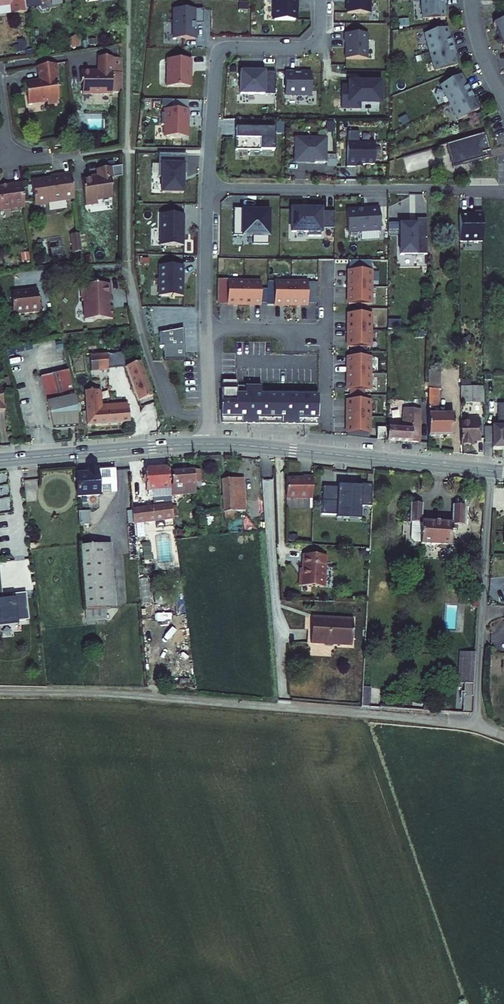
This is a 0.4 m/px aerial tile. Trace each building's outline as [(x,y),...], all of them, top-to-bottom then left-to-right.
[(27,12),(25,0),(0,0),(0,6),(11,5),(12,14),(27,12)] [(298,0),(275,0),(275,21),(296,21),(296,6),(298,6),(298,0)] [(372,0),(350,0),(350,3),(349,3),(349,15),(372,15),(372,0)] [(450,0),(425,0),(426,18),(449,17),(448,5),(451,5),(450,0)] [(204,11),(175,11),(174,40),(196,41),(196,25),(204,25),(204,11)] [(453,39),(450,28),(429,34),(434,52),(458,45),(456,38),(453,39)] [(371,60),(370,35),(347,35),(347,44),(349,44),(349,60),(371,60)] [(460,53),(458,45),(434,52),(439,71),(461,65),(458,53),(460,53)] [(113,59),(113,58),(99,58),(99,72),(82,71),(82,83),(83,83),(83,95),(113,95),(113,94),(123,94),(123,59),(113,59)] [(195,61),(171,61),(171,88),(192,88),(192,71),(195,71),(195,61)] [(48,104),(60,102),(57,78),(59,78),(57,70),(56,70),(55,64),(39,66),(41,80),(26,83),(29,103),(48,100),(48,104)] [(273,74),(239,73),(238,98),(273,99),(273,74)] [(297,74),(287,74),(288,98),(307,98),(307,76),(297,76),(297,74)] [(471,84),(465,74),(445,85),(455,102),(476,90),(473,83),(471,84)] [(365,83),(353,83),(353,88),(345,88),(345,110),(364,110),(364,104),(383,104),(383,84),(365,85),(365,83)] [(480,97),(476,90),(455,102),(464,119),(483,108),(478,98),(480,97)] [(191,100),(176,100),(176,110),(191,110),(191,100)] [(191,120),(191,110),(176,110),(169,110),(169,115),(165,115),(165,127),(169,127),(169,138),(190,138),(190,120),(191,120)] [(277,132),(239,132),(239,144),(277,145),(277,132)] [(490,157),(484,135),(445,146),(451,169),(490,157)] [(330,165),(330,141),(307,141),(307,145),(298,145),(298,164),(318,163),(318,165),(330,165)] [(277,154),(277,145),(239,144),(239,154),(277,154)] [(378,147),(350,147),(350,170),(358,170),(358,168),(378,168),(378,147)] [(124,177),(123,166),(98,169),(99,178),(83,180),(86,205),(98,204),(98,200),(106,199),(105,197),(113,196),(112,188),(114,187),(113,178),(124,177)] [(189,179),(189,170),(161,170),(161,183),(165,183),(165,198),(187,198),(187,179),(189,179)] [(68,198),(75,197),(71,174),(51,177),(52,182),(50,183),(48,183),(47,182),(47,181),(47,180),(32,182),(36,205),(37,205),(39,206),(46,205),(47,203),(67,200),(68,198)] [(26,208),(22,183),(11,185),(9,185),(9,186),(9,188),(2,189),(1,185),(0,185),(0,209),(12,207),(13,212),(22,210),(22,208),(26,208)] [(389,220),(404,221),(404,209),(390,208),(389,220)] [(374,213),(352,214),(354,236),(386,234),(385,211),(373,211),(374,213)] [(339,232),(338,215),(325,215),(325,213),(296,213),(296,235),(313,235),(313,240),(325,240),(325,232),(339,232)] [(483,244),(482,213),(461,214),(462,245),(483,244)] [(272,249),(272,214),(260,214),(260,216),(247,216),(247,214),(237,214),(238,241),(257,241),(257,249),(272,249)] [(188,229),(188,220),(164,220),(164,252),(188,252),(188,240),(186,240),(186,229),(188,229)] [(428,257),(427,220),(414,221),(415,226),(399,225),(399,258),(428,257)] [(89,252),(86,235),(77,236),(79,254),(89,252)] [(372,274),(372,264),(354,264),(354,291),(377,291),(377,274),(372,274)] [(188,272),(164,272),(164,303),(188,302),(188,289),(186,289),(186,283),(188,283),(188,272)] [(114,282),(85,283),(86,298),(88,298),(89,317),(117,316),(116,304),(113,304),(112,299),(114,298),(114,282)] [(249,287),(249,310),(266,310),(266,286),(249,287)] [(296,286),(273,286),(273,310),(296,309),(296,286)] [(296,286),(296,309),(313,309),(313,288),(313,286),(296,286)] [(232,310),(249,310),(249,287),(232,287),(232,310)] [(322,307),(322,288),(313,288),(313,307),(322,307)] [(16,296),(21,319),(47,313),(42,290),(16,296)] [(377,291),(354,291),(354,307),(377,307),(377,291)] [(354,317),(354,334),(377,334),(377,317),(354,317)] [(377,334),(354,334),(354,351),(377,351),(377,334)] [(188,335),(164,341),(165,355),(168,354),(169,368),(190,366),(188,335)] [(89,370),(123,367),(122,354),(88,356),(89,370)] [(124,366),(138,399),(151,394),(138,361),(124,366)] [(354,361),(354,378),(377,378),(377,361),(354,361)] [(40,376),(53,430),(77,428),(74,398),(67,370),(40,376)] [(448,370),(435,371),(435,389),(445,389),(448,389),(448,370)] [(377,378),(354,378),(354,394),(377,394),(377,378)] [(468,378),(467,402),(479,402),(478,379),(468,378)] [(478,379),(479,402),(489,402),(489,378),(478,379)] [(243,391),(243,387),(236,387),(228,387),(229,430),(324,430),(324,401),(243,401),(243,393),(243,391)] [(435,389),(436,436),(459,435),(459,415),(446,415),(445,389),(435,389)] [(85,392),(87,424),(131,421),(129,403),(98,406),(96,391),(85,392)] [(267,393),(243,393),(243,401),(324,401),(324,398),(320,398),(267,398),(267,393)] [(354,404),(354,421),(377,421),(377,404),(354,404)] [(398,427),(397,442),(430,442),(431,410),(408,410),(408,427),(398,427)] [(466,422),(465,445),(475,445),(475,439),(483,439),(483,417),(476,417),(476,422),(466,422)] [(377,421),(354,421),(354,438),(378,438),(377,421)] [(387,429),(387,440),(396,440),(396,429),(387,429)] [(154,489),(154,496),(161,495),(174,494),(173,485),(171,464),(148,467),(150,490),(154,489)] [(78,477),(80,500),(104,498),(121,497),(122,495),(120,470),(102,471),(100,469),(96,469),(95,472),(92,472),(92,474),(87,474),(88,476),(78,477)] [(204,469),(197,470),(198,483),(201,482),(201,486),(206,486),(204,469)] [(174,473),(176,485),(173,485),(174,494),(174,496),(199,494),(198,483),(197,470),(174,473)] [(286,477),(285,497),(311,498),(312,476),(302,475),(302,478),(286,477)] [(271,480),(262,480),(263,503),(272,503),(271,480)] [(322,501),(321,515),(359,517),(360,506),(371,507),(372,485),(355,484),(355,491),(352,491),(352,489),(337,488),(337,501),(322,501)] [(221,489),(224,524),(244,522),(242,488),(221,489)] [(161,495),(163,506),(175,505),(174,496),(174,494),(161,495)] [(411,541),(413,544),(454,546),(455,523),(424,521),(425,503),(413,502),(411,541)] [(163,506),(150,508),(151,522),(177,519),(175,505),(163,506)] [(456,506),(455,523),(467,524),(468,506),(456,506)] [(137,509),(139,524),(151,522),(150,508),(137,509)] [(67,513),(58,530),(68,535),(77,518),(67,513)] [(82,515),(83,527),(93,527),(92,514),(82,515)] [(106,548),(111,610),(120,610),(115,547),(106,548)] [(85,549),(91,622),(111,621),(111,610),(106,548),(85,549)] [(297,583),(322,585),(324,553),(302,552),(301,567),(302,567),(302,572),(298,572),(297,583)] [(0,599),(0,622),(26,618),(21,591),(8,593),(8,598),(0,599)] [(337,644),(355,645),(356,619),(339,617),(339,620),(326,619),(326,618),(315,617),(313,642),(326,643),(328,646),(334,646),(337,644)] [(456,652),(454,683),(471,684),(473,653),(456,652)] [(373,684),(365,684),(364,706),(371,707),(373,684)]
